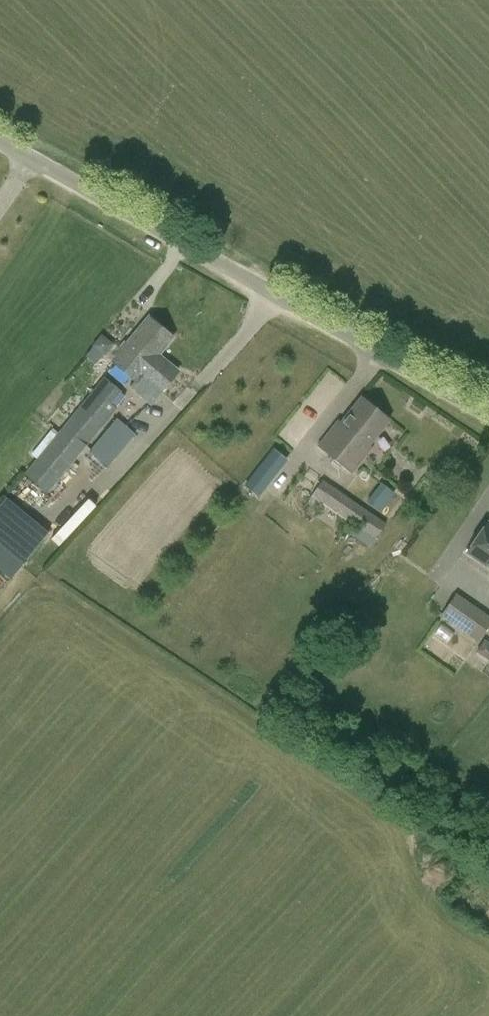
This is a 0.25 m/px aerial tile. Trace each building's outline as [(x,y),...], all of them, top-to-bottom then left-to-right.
[(149,316),(112,361),(137,381),(141,375),(160,391),(178,369),(159,353),(173,336),(149,316)] [(121,391),(103,376),(23,473),(47,493),(71,463),(67,460),(73,452),(77,455),(117,409),(110,404),(121,391)] [(369,444),(389,419),(361,397),(341,422),(338,420),(318,445),(352,472),(372,447),(369,444)] [(117,417),(94,444),(113,460),(130,439),(121,431),(126,425),(117,417)] [(251,476),(266,487),(288,460),(273,449),(251,476)] [(375,537),(386,522),(343,493),(308,469),(307,471),(294,489),(309,499),(313,494),(357,525),(375,537)] [(380,512),(394,493),(381,483),(367,501),(380,512)] [(0,509),(0,540),(25,562),(52,531),(12,496),(0,509)] [(488,566),(488,523),(487,521),(467,551),(488,566)] [(10,579),(20,566),(24,562),(0,543),(0,571),(10,579)] [(478,641),(488,624),(488,615),(456,592),(441,613),(440,615),(478,641)] [(476,650),(483,655),(488,646),(488,643),(484,639),(476,650)]
